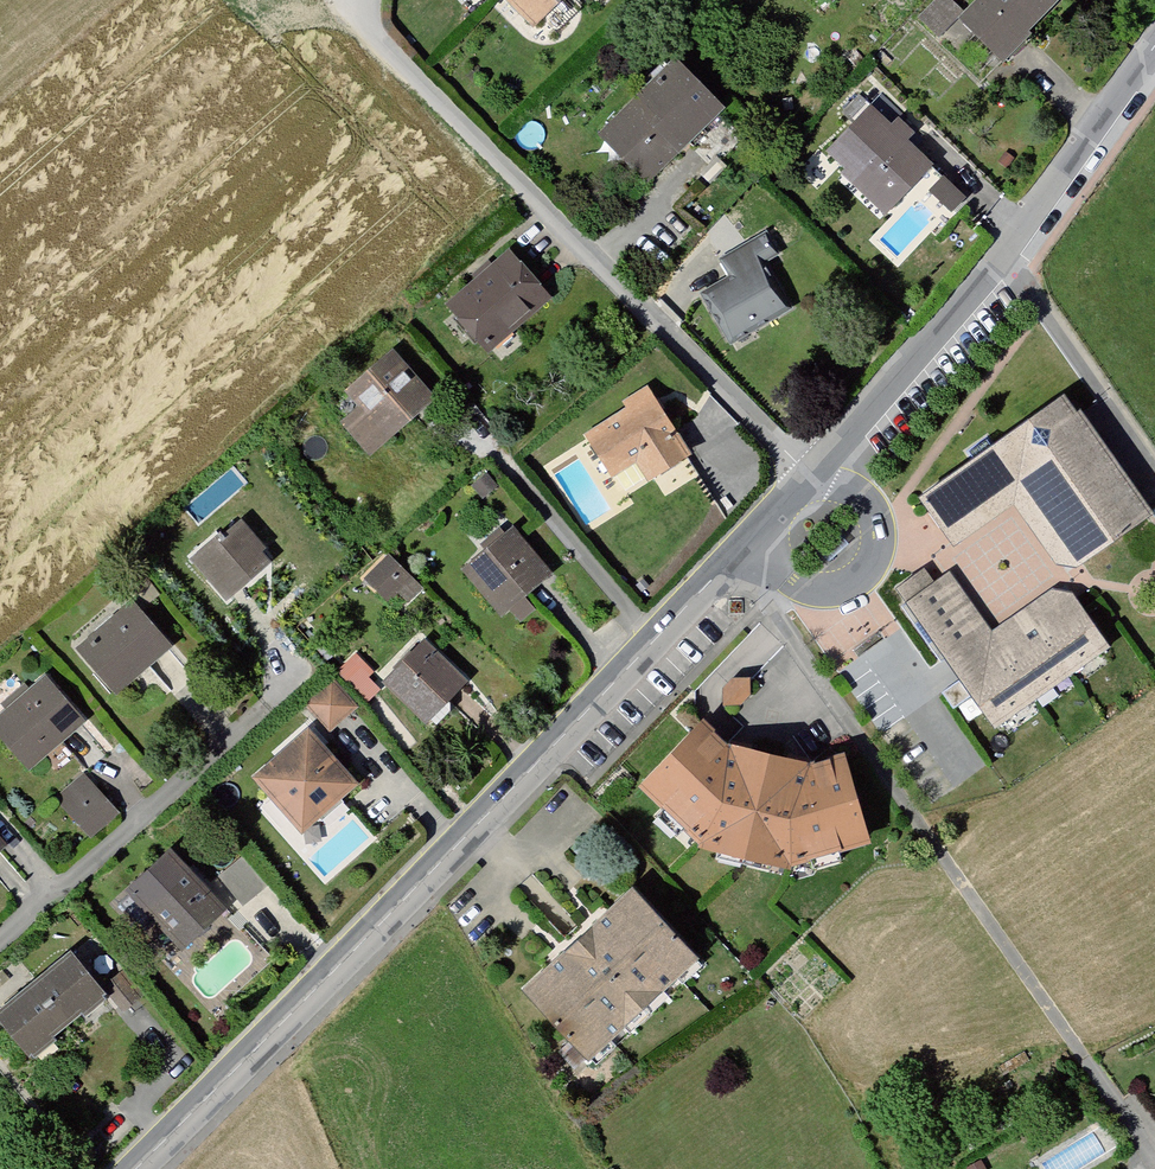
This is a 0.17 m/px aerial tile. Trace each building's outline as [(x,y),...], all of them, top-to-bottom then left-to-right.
[(535,31),(565,0),(506,0),(535,31)] [(824,8),(833,0),(816,0),(824,8)] [(993,68),(1053,0),(972,0),(958,16),(941,0),(937,0),(913,25),(932,45),(950,27),(993,68)] [(602,130),(654,184),(727,107),(675,54),(602,130)] [(818,161),(875,218),(924,167),(901,144),(906,138),(896,128),(901,122),(878,102),(867,114),(863,111),(818,161)] [(700,295),(731,343),(786,308),(758,266),(778,253),(765,233),(722,260),(731,275),(700,295)] [(444,302),(489,352),(554,295),(509,246),(444,302)] [(343,424),(371,455),(438,396),(396,349),(347,392),(362,409),(343,424)] [(583,431),(613,475),(638,458),(652,478),(695,451),(648,385),(583,431)] [(920,499),(953,549),(1016,504),(1059,564),(1080,566),(1154,514),(1154,510),(1072,392),(920,499)] [(193,558),(227,597),(276,554),(242,515),(193,558)] [(514,526),(464,568),(504,616),(511,609),(523,623),(539,610),(525,594),(551,572),(514,526)] [(364,579),(390,604),(413,578),(388,553),(364,579)] [(982,708),(994,631),(950,571),(908,602),(982,708)] [(1032,604),(1079,675),(1116,649),(1076,594),(1056,588),(1032,604)] [(74,646),(115,694),(171,644),(131,597),(74,646)] [(1079,675),(1032,604),(994,631),(1043,700),(1079,675)] [(1043,700),(994,631),(982,708),(999,733),(1043,700)] [(382,682),(425,725),(466,680),(425,637),(382,682)] [(32,770),(85,721),(46,674),(0,717),(0,733),(32,770)] [(303,705),(331,735),(360,706),(333,677),(303,705)] [(795,866),(873,842),(847,758),(809,761),(732,743),(704,719),(644,789),(704,850),(795,866)] [(309,729),(253,779),(304,836),(359,784),(309,729)] [(58,799),(92,838),(118,814),(85,774),(58,799)] [(8,842),(0,833),(0,850),(8,842)] [(126,894),(182,952),(227,907),(171,850),(126,894)] [(528,991),(593,1063),(704,962),(638,890),(528,991)] [(28,1062),(106,999),(67,952),(0,1006),(0,1027),(28,1062)] [(107,989),(127,1012),(145,998),(125,974),(107,989)]
